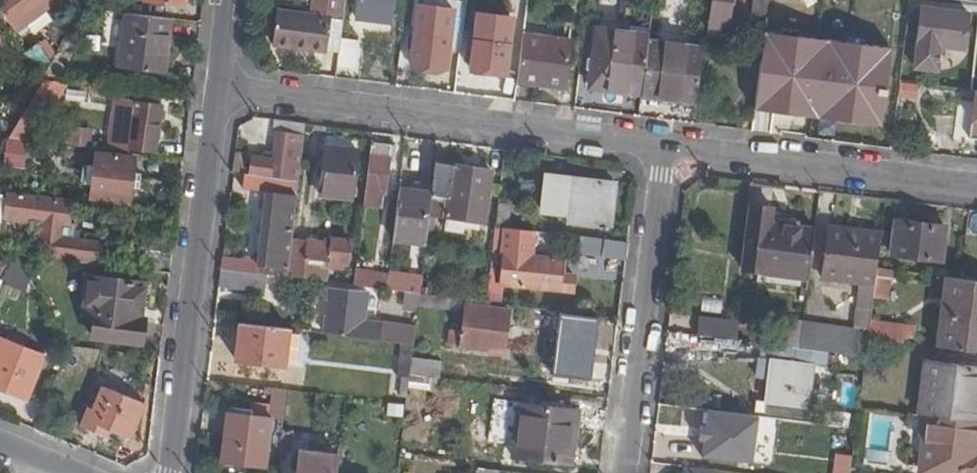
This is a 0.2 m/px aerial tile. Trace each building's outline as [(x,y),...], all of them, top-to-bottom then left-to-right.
[(0,5),(0,10),(16,32),(54,4),(51,0),(7,0),(0,5)] [(339,53),(346,0),(313,0),(311,15),(276,12),(273,45),(339,53)] [(392,24),(394,0),(359,0),(356,18),(392,24)] [(731,0),(712,0),(708,38),(726,41),(731,0)] [(766,19),(768,0),(753,0),(751,17),(766,19)] [(840,21),(841,10),(843,0),(822,0),(819,28),(839,30),(840,21)] [(841,10),(858,12),(859,0),(843,0),(841,10)] [(910,73),(939,75),(940,50),(964,51),(967,7),(914,4),(910,73)] [(164,71),(171,20),(127,14),(121,65),(164,71)] [(839,30),(835,67),(865,70),(869,24),(840,21),(839,30)] [(592,89),(641,96),(647,43),(648,36),(597,29),(593,59),(595,59),(592,89)] [(446,71),(450,33),(415,30),(412,67),(446,71)] [(523,37),(518,82),(565,87),(570,42),(523,37)] [(511,44),(476,40),(471,70),(507,75),(511,44)] [(641,96),(696,103),(702,50),(647,43),(641,96)] [(50,61),(38,44),(26,54),(42,75),(50,61)] [(41,79),(6,139),(21,140),(52,86),(41,79)] [(969,146),(976,146),(976,95),(970,95),(969,146)] [(963,145),(968,104),(931,98),(925,140),(963,145)] [(108,152),(129,154),(129,152),(155,156),(162,105),(134,102),(134,106),(132,105),(131,107),(114,105),(108,152)] [(299,183),(306,125),(276,121),(275,132),(278,133),(274,160),(254,158),(252,175),(299,183)] [(392,146),(371,144),(363,205),(382,208),(385,195),(386,195),(390,161),(392,150),(392,146)] [(352,199),(358,152),(326,147),(320,195),(352,199)] [(129,203),(135,159),(94,154),(89,199),(129,203)] [(492,173),(436,163),(432,195),(430,215),(484,224),(492,173)] [(299,183),(252,175),(246,174),(243,189),(268,192),(297,196),(299,183)] [(612,201),(615,184),(548,176),(543,212),(569,215),(568,222),(600,226),(600,228),(606,229),(607,224),(604,224),(607,200),(612,201)] [(430,215),(432,195),(399,190),(393,240),(426,244),(430,215)] [(258,264),(223,259),(222,269),(267,275),(287,278),(292,239),(297,196),(268,192),(258,264)] [(69,201),(5,194),(2,216),(27,219),(24,239),(38,241),(37,248),(37,249),(36,257),(89,264),(92,242),(59,238),(60,225),(67,225),(69,208),(68,207),(69,201)] [(809,280),(816,232),(800,229),(800,223),(771,219),(772,206),(751,203),(744,264),(756,265),(759,245),(768,246),(765,274),(809,280)] [(510,206),(498,204),(496,227),(508,228),(510,206)] [(892,255),(941,261),(946,227),(897,221),(892,255)] [(877,271),(881,235),(830,228),(824,280),(863,285),(875,287),(877,271)] [(627,259),(629,243),(583,238),(582,253),(627,259)] [(332,245),(292,239),(287,278),(328,283),(330,264),(349,266),(352,243),(332,241),(332,245)] [(92,242),(89,264),(96,265),(99,243),(92,242)] [(487,303),(499,304),(501,287),(524,288),(528,257),(511,255),(504,254),(504,250),(505,244),(494,243),(487,303)] [(13,254),(5,275),(11,277),(13,272),(25,281),(27,277),(14,254),(13,254)] [(528,257),(524,288),(560,291),(563,260),(528,257)] [(267,275),(222,269),(220,288),(265,294),(267,275)] [(389,274),(355,270),(353,286),(387,290),(389,274)] [(809,289),(809,280),(765,274),(764,284),(809,289)] [(136,285),(83,278),(79,314),(88,315),(85,338),(136,344),(138,319),(133,318),(136,285)] [(976,353),(976,283),(960,281),(948,280),(939,349),(976,353)] [(875,287),(863,285),(860,310),(871,312),(872,307),(875,287)] [(332,290),(326,335),(400,344),(402,328),(366,324),(369,294),(332,290)] [(409,311),(418,312),(420,295),(411,293),(409,311)] [(458,309),(459,299),(420,295),(418,312),(424,312),(426,306),(458,309)] [(510,310),(468,305),(465,328),(452,326),(450,346),(504,353),(510,310)] [(868,340),(870,323),(871,312),(860,310),(858,330),(804,323),(803,331),(801,349),(831,352),(866,357),(868,340)] [(737,340),(738,319),(697,318),(696,339),(737,340)] [(868,340),(904,344),(906,327),(870,323),(868,340)] [(289,330),(241,324),(237,361),(285,367),(289,330)] [(42,359),(0,342),(0,390),(25,400),(42,359)] [(771,399),(817,406),(819,395),(812,394),(816,367),(829,368),(831,352),(801,349),(795,348),(766,344),(763,360),(762,360),(760,378),(773,379),(771,399)] [(410,380),(410,376),(414,346),(403,345),(398,378),(410,380)] [(412,377),(441,380),(444,362),(414,358),(412,377)] [(924,416),(976,423),(976,369),(931,363),(927,392),(922,391),(919,416),(924,416)] [(128,440),(142,405),(101,388),(92,411),(87,410),(80,429),(100,437),(104,430),(128,440)] [(280,416),(285,390),(273,388),(268,414),(280,416)] [(817,409),(817,406),(771,399),(770,403),(769,416),(809,421),(811,409),(817,409)] [(769,416),(770,403),(760,402),(759,415),(769,416)] [(570,466),(578,412),(519,404),(512,458),(570,466)] [(694,458),(749,467),(757,419),(702,410),(694,458)] [(265,467),(272,419),(228,414),(222,462),(265,467)] [(924,416),(921,440),(925,440),(922,472),(976,472),(976,423),(924,416)] [(340,458),(300,453),(298,472),(338,472),(340,458)] [(853,464),(837,462),(836,472),(852,472),(853,464)]
